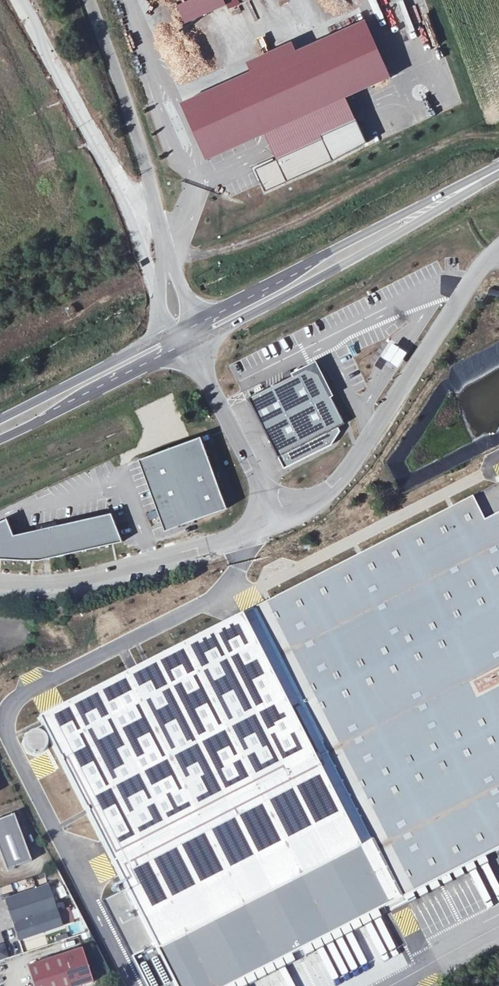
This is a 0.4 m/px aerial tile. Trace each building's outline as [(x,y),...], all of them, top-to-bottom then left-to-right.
[(188,20),(228,2),(227,0),(196,0),(182,7),(188,20)] [(368,20),(297,53),(292,41),(252,60),(258,71),(187,104),(211,157),(392,73),(368,20)] [(259,171),(268,190),(335,159),(326,140),(259,171)] [(387,338),(377,353),(386,359),(395,365),(405,350),(396,344),(387,338)] [(285,468),(332,444),(341,430),(339,426),(345,423),(332,396),(335,394),(317,360),(293,373),(294,376),(250,398),(285,468)] [(202,438),(141,461),(167,530),(228,507),(202,438)] [(253,610),(400,900),(498,850),(498,484),(253,610)] [(0,522),(0,560),(39,561),(122,541),(113,513),(15,535),(6,519),(0,522)] [(0,821),(0,850),(8,871),(32,862),(14,816),(0,821)] [(49,887),(6,901),(19,942),(62,929),(49,887)] [(15,955),(11,942),(0,945),(0,960),(15,955)] [(27,968),(33,985),(80,985),(93,982),(82,949),(27,968)]
